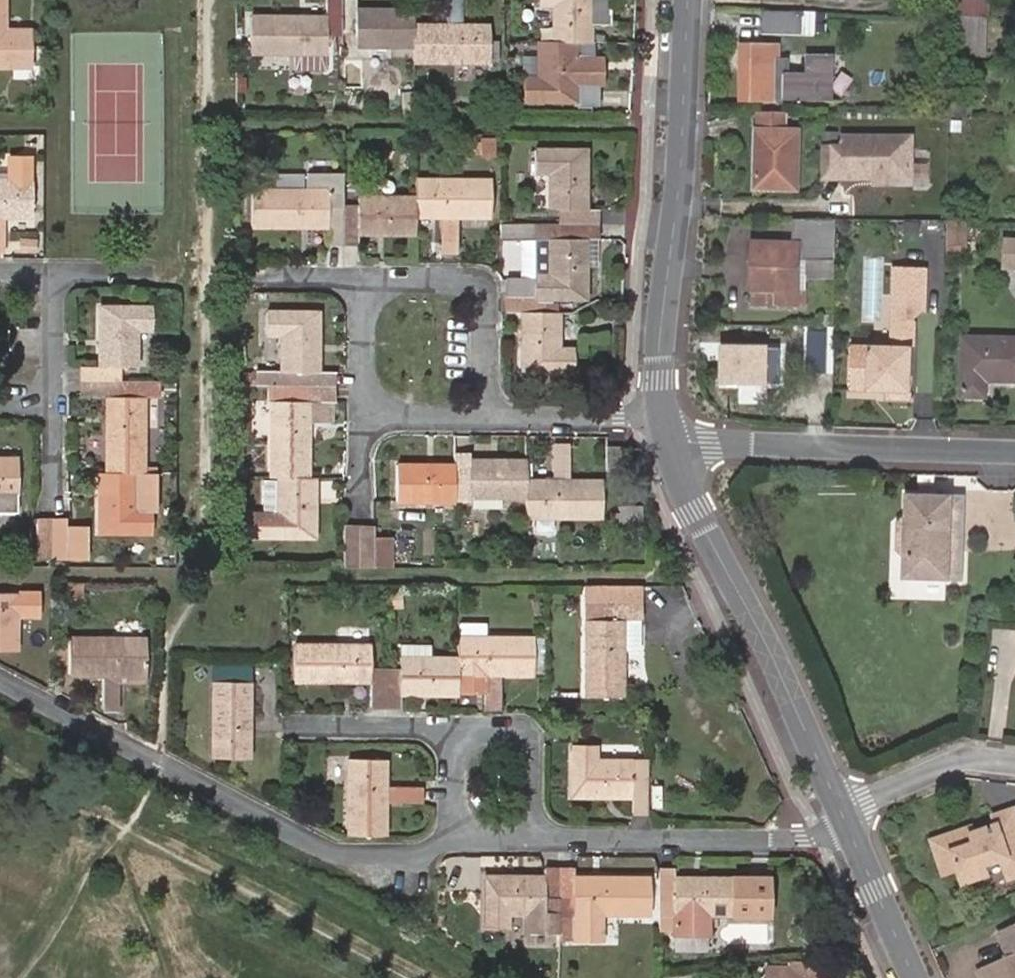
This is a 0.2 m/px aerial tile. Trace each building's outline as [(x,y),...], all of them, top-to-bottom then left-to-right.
[(31,69),(31,28),(5,28),(5,0),(0,0),(0,69),(31,69)] [(250,54),(326,54),(326,37),(357,36),(357,48),(413,48),(413,63),(495,63),(495,44),(487,44),(487,23),(461,22),(461,0),(447,0),(446,22),(412,23),(412,7),(357,6),(357,0),(326,0),(327,14),(250,15),(250,54)] [(572,102),(575,102),(575,106),(595,106),(595,91),(595,75),(585,75),(585,65),(599,65),(599,42),(591,41),(591,0),(539,0),(539,5),(550,5),(550,41),(536,41),(536,75),(524,75),(524,102),(552,102),(572,102)] [(799,13),(766,12),(766,33),(798,34),(799,13)] [(814,34),(814,14),(799,13),(798,34),(814,34)] [(990,18),(951,17),(950,57),(989,58),(990,18)] [(828,103),(829,61),(808,60),(808,75),(788,74),(788,60),(780,60),(780,44),(744,43),(742,100),(828,103)] [(836,103),(837,61),(829,61),(828,103),(836,103)] [(599,65),(585,65),(585,75),(595,75),(595,91),(599,91),(599,65)] [(787,112),(759,111),(759,130),(757,130),(757,178),(788,179),(787,190),(799,190),(800,131),(786,130),(787,112)] [(844,147),(823,146),(822,179),(855,180),(858,176),(864,176),(867,180),(915,180),(915,137),(844,136),(844,147)] [(483,139),(483,144),(483,155),(497,154),(497,139),(483,139)] [(535,298),(553,298),(588,298),(587,239),(599,239),(598,209),(588,209),(587,148),(535,148),(536,175),(548,174),(548,209),(558,209),(558,239),(535,239),(535,298)] [(31,156),(8,156),(8,178),(0,178),(0,252),(4,252),(5,215),(30,216),(31,156)] [(253,189),(252,229),(327,229),(327,244),(357,244),(356,236),(414,236),(415,220),(441,220),(441,252),(456,253),(456,220),(489,220),(490,178),(415,178),(415,196),(358,195),(358,204),(343,204),(342,174),(307,174),(307,188),(253,189)] [(855,180),(853,184),(868,184),(867,180),(864,176),(858,176),(855,180)] [(787,190),(788,179),(757,178),(757,189),(787,190)] [(837,220),(794,219),(793,244),(778,243),(778,245),(761,245),(760,275),(753,275),(752,307),(777,308),(777,303),(798,304),(799,280),(800,259),(836,260),(837,220)] [(968,241),(968,222),(945,222),(945,255),(958,256),(958,241),(968,241)] [(19,239),(19,252),(34,252),(35,240),(19,239)] [(967,256),(968,241),(958,241),(958,256),(967,256)] [(1005,242),(1004,266),(1014,266),(1014,243),(1005,242)] [(760,275),(761,245),(754,244),(753,275),(760,275)] [(836,260),(800,259),(799,280),(835,281),(836,260)] [(891,381),(911,382),(912,346),(914,320),(925,310),(926,269),(896,268),(893,346),(852,344),(851,380),(868,381),(891,381)] [(552,313),(553,298),(535,298),(510,298),(510,314),(521,314),(521,373),(575,373),(575,347),(561,347),(561,313),(552,313)] [(145,472),(145,398),(157,397),(157,382),(122,382),(122,366),(139,366),(138,332),(151,331),(151,305),(98,305),(98,365),(80,366),(80,382),(80,397),(104,397),(104,472),(98,472),(98,535),(150,535),(150,508),(138,508),(138,495),(137,472),(145,472)] [(276,512),(263,513),(248,513),(246,538),(316,539),(316,478),(310,477),(310,401),(335,401),(335,371),(320,371),(320,310),(268,310),(267,338),(280,338),(280,372),(267,372),(267,375),(267,380),(256,380),(256,375),(236,375),(236,386),(271,386),(271,401),(271,478),(276,478),(276,481),(276,512)] [(826,375),(827,332),(807,332),(808,375),(826,375)] [(959,396),(984,396),(985,380),(1014,381),(1014,339),(961,337),(959,396)] [(731,375),(731,381),(778,380),(776,343),(720,345),(721,375),(731,375)] [(911,391),(911,382),(891,381),(890,390),(911,391)] [(527,518),(601,519),(601,479),(570,479),(570,445),(554,444),(554,479),(526,479),(526,459),(470,458),(469,450),(456,450),(455,463),(398,465),(398,502),(455,503),(456,491),(469,491),(470,498),(527,499),(527,518)] [(17,456),(0,456),(0,496),(17,496),(17,456)] [(145,472),(137,472),(138,495),(155,494),(154,472),(145,472)] [(264,481),(263,513),(276,512),(276,481),(264,481)] [(962,586),(963,559),(957,559),(957,534),(964,534),(965,503),(906,500),(907,519),(900,527),(899,548),(905,558),(904,584),(962,586)] [(67,517),(37,516),(37,559),(67,558),(67,517)] [(375,526),(344,526),(343,566),(375,566),(375,526)] [(80,597),(80,584),(69,584),(69,598),(80,597)] [(641,651),(641,586),(584,587),(585,696),(625,696),(625,651),(641,651)] [(18,649),(18,594),(0,594),(0,649),(18,649)] [(400,607),(400,594),(391,594),(392,607),(400,607)] [(118,676),(145,676),(145,636),(70,636),(71,676),(103,676),(103,711),(118,711),(118,684),(118,676)] [(485,711),(501,711),(500,676),(533,675),(533,637),(457,636),(458,656),(400,656),(400,670),(371,670),(371,644),(297,644),(297,683),(371,683),(372,708),(400,709),(400,696),(457,695),(457,676),(486,676),(485,711)] [(251,758),(251,668),(214,668),(213,757),(251,758)] [(571,746),(571,798),(633,799),(633,809),(647,809),(647,759),(599,759),(599,746),(571,746)] [(388,760),(349,760),(347,834),(387,835),(387,801),(422,801),(422,789),(388,789),(388,760)] [(938,862),(946,884),(961,877),(965,891),(991,882),(988,874),(1006,868),(1009,878),(1012,887),(1014,886),(1014,819),(1013,815),(995,822),(1000,836),(991,841),(990,836),(974,841),(972,834),(944,844),(933,848),(938,862)] [(558,908),(558,942),(605,942),(605,916),(648,916),(647,875),(574,876),(574,869),(544,868),(543,875),(483,875),(482,927),(509,927),(510,916),(544,916),(544,908),(558,908)] [(673,951),(704,951),(705,937),(709,937),(709,917),(768,918),(767,876),(674,876),(674,869),(658,869),(658,931),(673,931),(673,951)] [(704,963),(704,951),(673,951),(673,963),(704,963)] [(978,968),(982,977),(1014,977),(1014,952),(978,968)] [(788,969),(764,969),(764,977),(787,977),(788,969)] [(826,969),(788,969),(787,977),(826,977),(826,969)]
